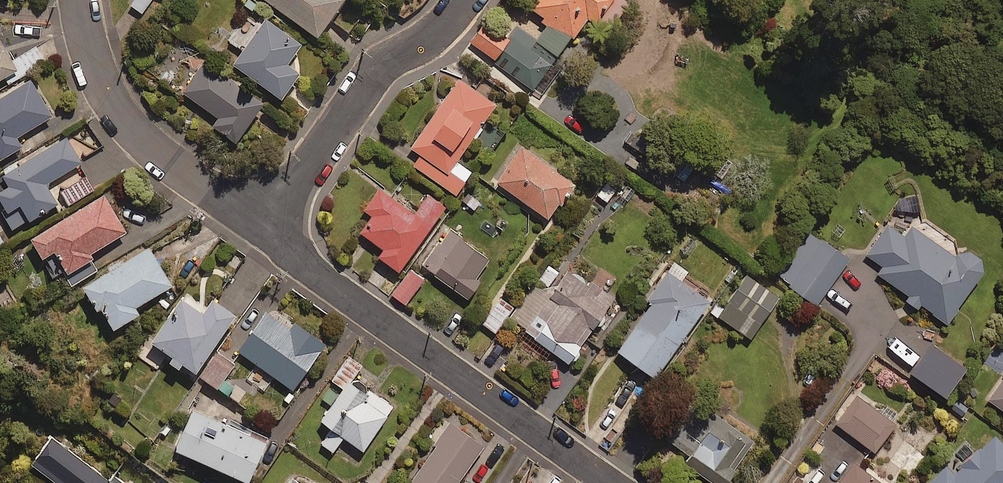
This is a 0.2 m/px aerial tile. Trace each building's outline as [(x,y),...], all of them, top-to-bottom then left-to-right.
[(130,4),(144,14),(154,0),(133,0),(130,4)] [(317,34),(341,0),(269,0),(317,34)] [(472,42),(493,56),(490,61),(533,90),(585,13),(595,20),(609,0),(535,0),(531,7),(550,20),(536,40),(514,25),(505,38),(484,24),(472,42)] [(301,42),(265,17),(259,25),(248,17),(231,41),(243,49),(233,62),(281,96),(299,70),(287,61),(301,42)] [(15,67),(0,43),(0,76),(15,67)] [(262,101),(202,61),(182,91),(220,116),(216,122),(239,136),(262,101)] [(495,102),(459,77),(411,145),(420,152),(412,163),(455,193),(471,170),(456,159),(495,102)] [(30,78),(0,95),(0,156),(21,144),(16,134),(51,114),(30,78)] [(66,135),(4,171),(7,177),(0,181),(0,200),(15,226),(57,201),(45,181),(80,161),(66,135)] [(574,182),(520,144),(496,180),(550,217),(574,182)] [(412,209),(380,186),(365,208),(373,213),(360,230),(384,247),(379,254),(398,268),(445,203),(426,190),(412,209)] [(126,229),(104,193),(31,236),(42,255),(55,248),(68,270),(93,255),(90,250),(126,229)] [(920,209),(918,194),(899,198),(901,212),(920,209)] [(959,254),(913,223),(905,235),(886,223),(866,253),(883,265),(877,274),(947,322),(987,262),(964,246),(959,254)] [(490,257),(450,228),(423,265),(467,296),(480,279),(476,276),(490,257)] [(849,257),(808,230),(777,277),(818,304),(849,257)] [(171,282),(149,244),(85,283),(111,327),(139,311),(135,304),(171,282)] [(711,296),(669,267),(647,297),(653,301),(618,349),(655,375),(711,296)] [(423,277),(410,268),(393,294),(406,303),(423,277)] [(612,299),(568,268),(525,330),(569,360),(612,299)] [(779,295),(744,272),(716,314),(751,337),(779,295)] [(151,339),(171,353),(167,359),(177,366),(181,360),(195,370),(235,312),(213,297),(204,310),(182,295),(151,339)] [(513,306),(500,296),(482,322),(495,331),(513,306)] [(290,328),(266,311),(238,350),(292,388),(325,341),(295,320),(290,328)] [(235,362),(219,352),(203,378),(218,388),(235,362)] [(361,365),(348,356),(332,381),(342,387),(321,419),(333,427),(322,443),(333,450),(343,435),(363,448),(392,405),(352,378),(361,365)] [(988,398),(1002,408),(1002,377),(988,398)] [(897,420),(859,393),(837,423),(875,450),(897,420)] [(688,453),(683,461),(716,482),(724,482),(754,437),(691,395),(663,437),(688,453)] [(265,438),(193,407),(176,446),(248,478),(265,438)] [(452,421),(412,479),(417,482),(474,482),(462,475),(484,443),(452,421)] [(998,430),(961,465),(954,457),(928,482),(1002,482),(1002,435),(998,430)] [(50,436),(31,462),(55,479),(52,482),(123,482),(115,477),(112,482),(50,436)] [(854,461),(837,482),(883,482),(854,461)]
